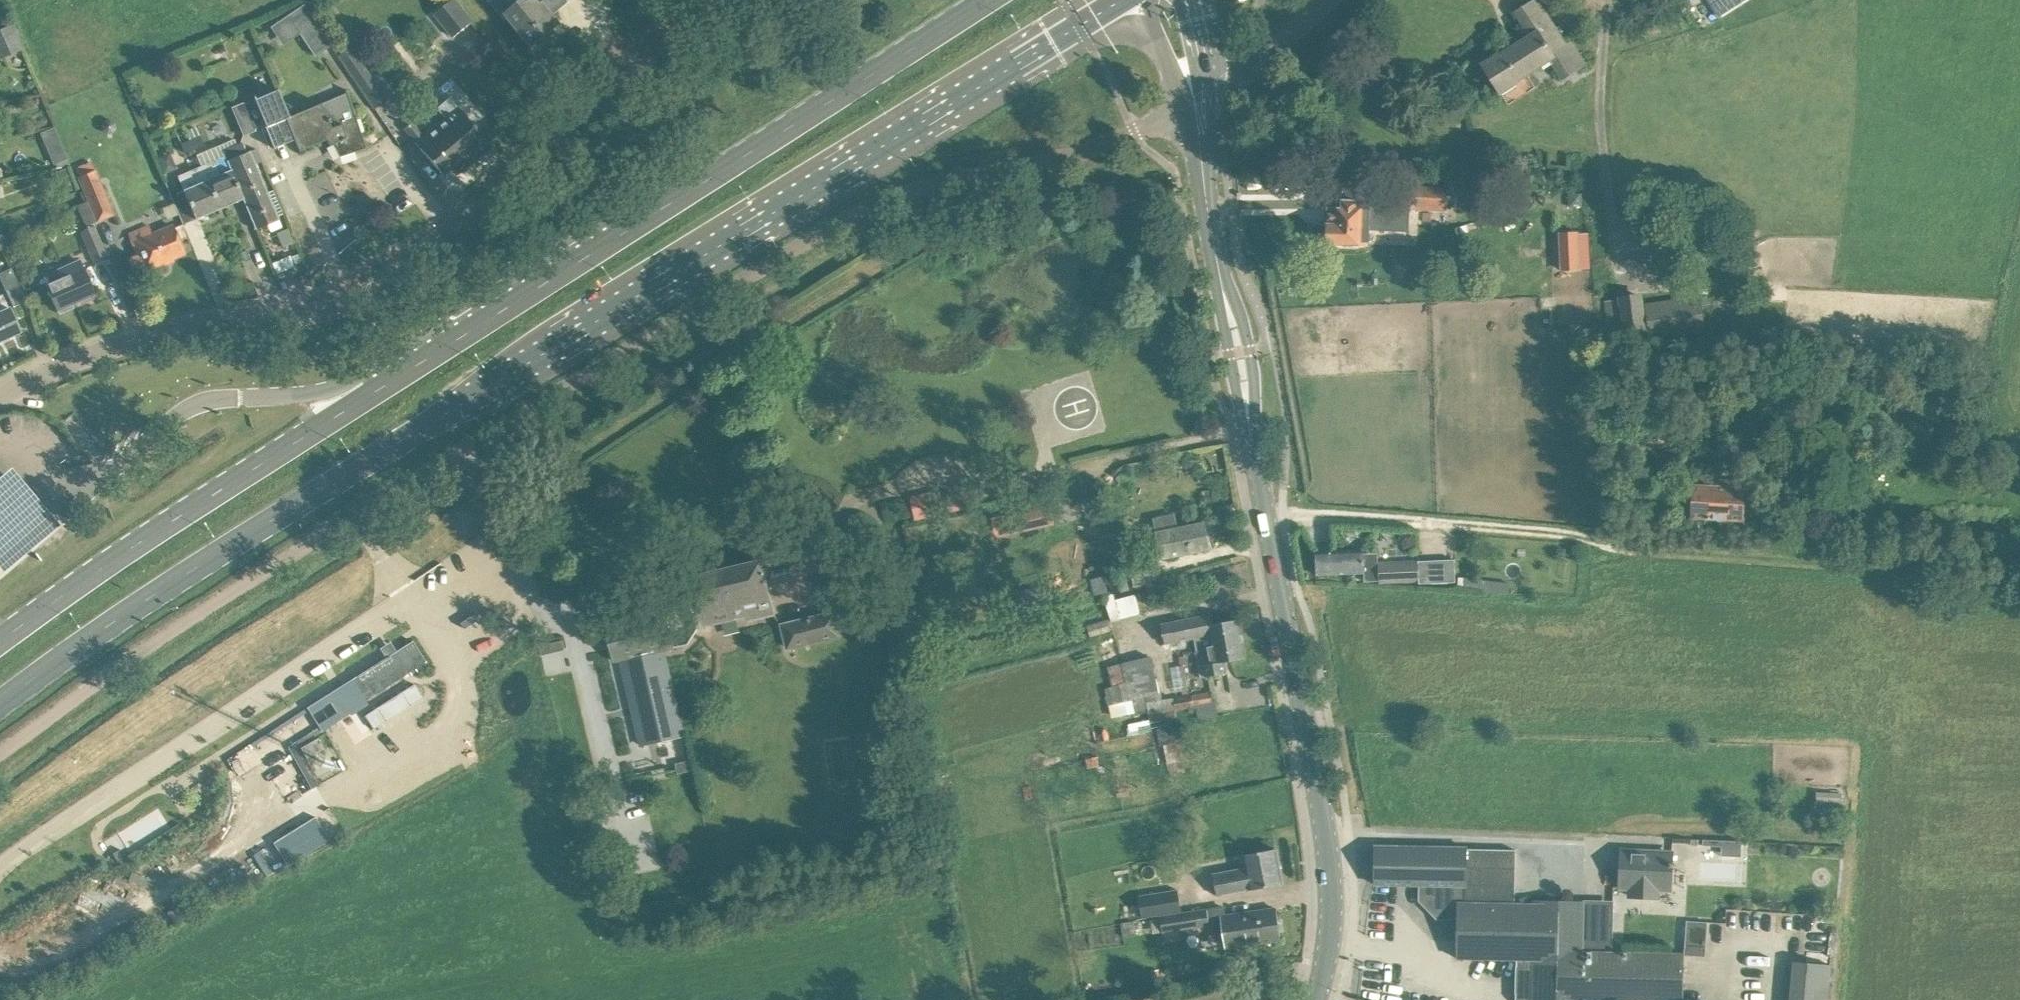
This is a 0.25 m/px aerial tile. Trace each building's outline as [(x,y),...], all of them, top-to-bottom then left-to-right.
[(454,37),(474,20),(458,0),(452,0),(434,14),(454,37)] [(531,45),(561,21),(554,13),(568,1),(568,0),(524,0),(516,7),(511,0),(491,0),(488,0),(505,20),(507,19),(505,17),(507,15),(531,45)] [(1516,11),(1531,35),(1550,59),(1562,78),(1585,64),(1571,42),(1566,45),(1556,29),(1561,26),(1560,25),(1555,28),(1537,0),(1533,0),(1516,11)] [(303,7),(288,17),(314,55),(329,44),(303,7)] [(12,24),(0,29),(0,57),(22,47),(12,24)] [(1497,53),(1481,63),(1499,91),(1533,69),(1550,59),(1531,35),(1517,44),(1498,56),(1497,53)] [(339,56),(375,107),(386,99),(351,48),(339,56)] [(295,141),(299,151),(326,139),(329,146),(333,144),(339,157),(366,148),(347,92),(288,116),(276,87),(253,98),(276,149),(295,141)] [(415,141),(442,173),(483,138),(456,107),(456,108),(448,98),(436,108),(444,117),(423,135),(411,121),(404,127),(415,141)] [(231,106),(243,135),(255,130),(243,102),(231,106)] [(107,133),(113,132),(116,128),(116,122),(111,118),(106,119),(102,123),(102,129),(107,133)] [(54,128),(40,134),(53,165),(56,164),(68,159),(54,128)] [(193,148),(204,143),(200,135),(189,140),(193,148)] [(193,148),(189,140),(180,144),(184,152),(193,148)] [(222,150),(225,156),(227,160),(245,152),(241,142),(222,150)] [(262,161),(256,147),(250,150),(245,152),(227,160),(230,169),(231,169),(243,198),(255,229),(279,219),(256,163),(262,161)] [(218,209),(243,198),(231,169),(230,169),(227,160),(225,156),(200,166),(218,209)] [(113,213),(94,170),(91,161),(75,167),(97,220),(113,213)] [(195,219),(218,209),(200,166),(178,175),(183,189),(195,219)] [(1395,205),(1392,205),(1392,207),(1357,205),(1358,200),(1332,199),(1331,208),(1329,207),(1328,224),(1316,224),(1311,228),(1311,236),(1315,241),(1327,241),(1327,242),(1368,244),(1369,229),(1408,230),(1409,209),(1447,210),(1448,183),(1396,181),(1395,205)] [(80,231),(94,263),(108,257),(94,225),(80,231)] [(137,254),(129,257),(135,272),(145,267),(146,269),(184,253),(173,225),(148,236),(144,228),(129,235),(137,254)] [(1577,231),(1560,231),(1561,269),(1579,269),(1577,231)] [(9,244),(3,233),(0,234),(0,248),(9,244)] [(73,303),(95,294),(79,259),(55,270),(59,279),(47,284),(57,310),(59,309),(60,313),(74,307),(73,303)] [(0,270),(0,283),(10,303),(23,297),(8,266),(0,270)] [(1618,296),(1624,342),(1649,339),(1643,292),(1618,296)] [(20,331),(9,307),(2,293),(0,294),(0,340),(20,331)] [(7,474),(0,480),(0,576),(2,578),(56,531),(7,474)] [(910,496),(915,519),(978,505),(973,482),(910,496)] [(1691,517),(1744,520),(1745,487),(1693,484),(1691,517)] [(1112,492),(1103,494),(1107,511),(1115,509),(1112,492)] [(992,517),(995,530),(1024,523),(1021,510),(992,517)] [(1153,519),(1155,532),(1160,558),(1210,548),(1205,522),(1178,527),(1177,528),(1174,515),(1153,519)] [(1317,575),(1364,573),(1363,549),(1316,551),(1317,575)] [(1418,560),(1378,562),(1379,579),(1379,582),(1419,580),(1419,583),(1456,581),(1455,557),(1418,559),(1418,560)] [(687,577),(699,627),(749,615),(750,620),(762,617),(761,612),(774,609),(762,559),(687,577)] [(1131,566),(1134,581),(1162,576),(1158,560),(1131,566)] [(1107,568),(1115,594),(1129,590),(1121,564),(1107,568)] [(1133,590),(1104,598),(1109,621),(1139,613),(1133,590)] [(684,735),(664,649),(674,647),(666,611),(606,625),(614,660),(621,659),(641,745),(684,735)] [(840,635),(834,612),(783,624),(788,647),(822,639),(824,648),(820,649),(828,686),(850,681),(842,644),(836,646),(833,636),(840,635)] [(1195,637),(1197,646),(1242,637),(1239,618),(1212,623),(1210,614),(1161,623),(1165,643),(1195,637)] [(1242,637),(1197,646),(1198,651),(1195,651),(1198,665),(1199,665),(1201,677),(1227,672),(1225,661),(1246,657),(1242,637)] [(306,707),(320,728),(426,661),(412,640),(306,707)] [(1125,701),(1145,696),(1150,722),(1155,721),(1160,745),(1176,742),(1172,717),(1177,716),(1175,709),(1212,702),(1209,689),(1189,693),(1184,667),(1186,666),(1184,655),(1179,656),(1180,665),(1170,666),(1175,691),(1182,690),(1183,695),(1174,697),(1174,696),(1163,698),(1162,692),(1160,693),(1151,656),(1108,666),(1112,685),(1105,687),(1110,710),(1126,706),(1125,701)] [(414,683),(366,715),(374,728),(423,696),(414,683)] [(253,744),(263,759),(296,738),(287,723),(253,744)] [(301,746),(306,756),(324,747),(318,737),(301,746)] [(689,759),(676,762),(678,772),(691,769),(689,759)] [(1095,766),(1098,776),(1110,774),(1108,764),(1095,766)] [(329,839),(314,816),(273,842),(287,865),(329,839)] [(1710,839),(1710,844),(1721,845),(1721,855),(1740,855),(1741,841),(1741,840),(1710,839)] [(1685,952),(1612,950),(1582,950),(1583,925),(1583,900),(1534,899),(1534,903),(1515,903),(1516,849),(1466,848),(1466,847),(1375,845),(1375,883),(1420,884),(1419,897),(1440,918),(1458,918),(1457,958),(1517,959),(1516,999),(1684,999),(1685,952)] [(1213,874),(1217,895),(1250,889),(1283,883),(1276,848),(1244,854),(1246,867),(1213,874)] [(1631,886),(1630,896),(1660,897),(1660,888),(1670,888),(1671,866),(1673,866),(1673,862),(1671,862),(1672,853),(1622,850),(1620,886),(1631,886)] [(1178,888),(1138,894),(1142,917),(1160,915),(1181,911),(1178,888)] [(1181,911),(1160,915),(1163,933),(1210,925),(1209,920),(1207,908),(1181,911)] [(1220,916),(1225,948),(1281,939),(1276,908),(1220,916)] [(1685,944),(1706,946),(1708,922),(1686,920),(1685,944)] [(1613,925),(1583,925),(1582,950),(1612,950),(1613,925)]
